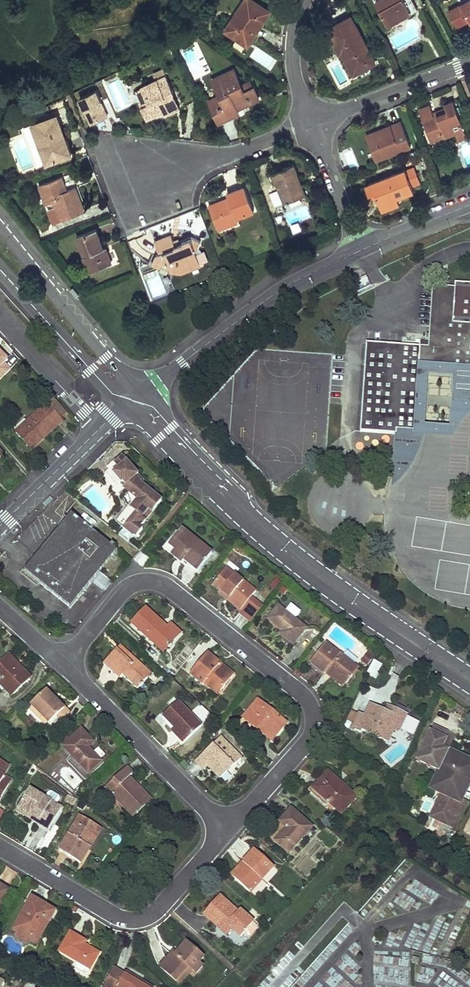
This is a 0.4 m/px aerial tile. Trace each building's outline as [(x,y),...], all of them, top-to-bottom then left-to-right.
[(228,27),(247,39),(257,24),(260,27),(271,10),(256,0),(248,0),(240,13),(238,12),(228,27)] [(238,12),(240,13),(248,0),(245,0),(238,12)] [(387,20),(410,8),(406,0),(376,0),(387,20)] [(449,10),(457,25),(469,18),(469,0),(467,0),(449,10)] [(410,8),(387,20),(389,24),(413,12),(410,8)] [(352,16),(327,29),(339,52),(343,50),(345,54),(343,54),(354,74),(370,65),(365,56),(371,53),(352,16)] [(228,27),(226,30),(248,45),(260,27),(257,24),(247,39),(228,27)] [(371,53),(365,56),(370,65),(376,62),(371,53)] [(163,69),(155,73),(158,79),(142,86),(142,88),(149,103),(144,105),(141,107),(147,119),(163,112),(164,114),(175,109),(167,92),(171,90),(172,89),(170,84),(172,83),(175,88),(177,87),(185,105),(193,102),(179,70),(167,76),(163,69)] [(235,69),(214,79),(221,94),(225,103),(214,108),(219,120),(240,111),(238,107),(237,104),(242,102),(243,105),(261,97),(255,85),(244,90),(241,84),(242,84),(235,69)] [(255,85),(253,79),(242,84),(241,84),(244,90),(255,85)] [(142,88),(137,90),(144,105),(149,103),(142,88)] [(96,90),(80,98),(92,122),(94,122),(108,115),(96,90)] [(171,90),(167,92),(175,109),(179,107),(171,90)] [(221,94),(210,99),(214,108),(225,103),(221,94)] [(420,109),(424,119),(432,141),(455,132),(464,129),(453,101),(446,103),(447,107),(448,110),(437,114),(435,115),(431,105),(420,109)] [(469,108),(467,101),(461,103),(464,110),(469,108)] [(68,145),(56,114),(43,119),(47,128),(35,133),(46,162),(67,154),(64,146),(68,145)] [(43,119),(31,123),(35,133),(47,128),(43,119)] [(401,122),(390,126),(392,130),(369,139),(377,159),(410,146),(401,122)] [(390,126),(367,134),(369,139),(392,130),(390,126)] [(464,129),(455,132),(457,138),(466,135),(464,129)] [(295,164),(274,172),(280,188),(285,201),(302,195),(297,181),(301,180),(295,164)] [(406,169),(369,183),(372,192),(376,190),(381,205),(399,198),(398,196),(414,190),(406,169)] [(62,176),(40,185),(47,202),(55,199),(62,218),(85,209),(76,186),(67,189),(62,176)] [(301,180),(297,181),(302,195),(306,194),(301,180)] [(226,198),(209,205),(217,224),(237,216),(254,209),(245,186),(228,193),(231,200),(228,201),(226,198)] [(280,188),(272,191),(279,210),(287,207),(285,201),(280,188)] [(399,198),(381,205),(383,209),(401,203),(399,198)] [(237,216),(217,224),(219,228),(239,220),(237,216)] [(96,228),(78,235),(86,256),(89,255),(95,269),(112,262),(106,246),(104,247),(102,248),(100,243),(102,242),(96,228)] [(171,234),(156,240),(161,251),(156,254),(152,262),(160,266),(161,264),(162,262),(168,259),(171,266),(180,263),(189,267),(189,268),(201,263),(196,249),(197,249),(201,240),(192,236),(179,241),(180,242),(175,244),(173,240),(171,234)] [(85,256),(91,271),(95,269),(89,255),(86,256),(85,256)] [(162,262),(161,264),(170,268),(172,270),(171,266),(168,259),(162,262)] [(361,430),(397,433),(397,428),(415,430),(416,403),(419,364),(469,367),(469,283),(455,282),(455,287),(433,285),(429,334),(433,334),(432,339),(429,339),(429,343),(419,342),(418,345),(367,342),(361,430)] [(5,363),(9,359),(0,350),(0,380),(11,369),(5,363)] [(416,403),(415,430),(414,436),(451,439),(457,430),(465,418),(469,414),(469,367),(419,364),(416,403)] [(69,415),(51,395),(45,400),(63,420),(69,415)] [(44,438),(63,420),(45,400),(44,399),(38,405),(41,410),(16,433),(28,447),(41,435),(44,438)] [(44,438),(41,435),(28,447),(31,449),(44,438)] [(131,510),(136,515),(124,530),(119,536),(129,544),(134,537),(136,539),(142,531),(140,529),(162,502),(141,485),(143,483),(122,459),(114,467),(119,471),(113,476),(122,486),(124,483),(127,486),(127,487),(126,488),(126,489),(126,490),(126,491),(129,498),(131,497),(138,502),(131,510)] [(116,524),(124,530),(136,515),(131,510),(129,508),(116,524)] [(72,514),(25,572),(71,609),(91,583),(100,572),(117,550),(72,514)] [(180,534),(168,548),(184,561),(198,572),(212,554),(183,530),(180,534)] [(177,532),(163,548),(182,564),(184,561),(168,548),(180,534),(177,532)] [(140,552),(134,560),(143,567),(149,559),(140,552)] [(226,569),(223,573),(230,578),(233,574),(226,569)] [(240,613),(251,622),(263,607),(251,598),(256,592),(233,574),(230,578),(223,573),(214,585),(229,598),(227,601),(241,611),(240,613)] [(220,590),(218,593),(227,601),(229,598),(220,590)] [(278,608),(269,620),(281,630),(282,628),(285,630),(281,635),(294,645),(306,629),(278,608)] [(146,610),(132,626),(155,646),(159,641),(168,649),(169,648),(171,650),(173,647),(171,646),(181,634),(171,625),(168,629),(146,610)] [(159,641),(155,646),(164,654),(168,649),(159,641)] [(326,644),(311,663),(325,675),(328,671),(346,685),(352,678),(349,675),(355,667),(340,654),(339,655),(326,644)] [(121,647),(117,650),(133,664),(136,661),(121,647)] [(117,650),(104,665),(120,680),(123,676),(138,690),(151,675),(136,661),(133,664),(117,650)] [(367,652),(360,661),(366,666),(373,657),(367,652)] [(191,676),(204,686),(205,684),(208,681),(221,692),(235,676),(208,654),(191,676)] [(9,656),(6,659),(15,667),(17,665),(9,656)] [(0,665),(0,685),(11,697),(30,678),(17,665),(15,667),(6,659),(0,665)] [(378,678),(382,662),(372,659),(368,675),(378,678)] [(311,663),(309,666),(323,677),(325,675),(311,663)] [(355,667),(349,675),(352,678),(359,670),(355,667)] [(328,671),(325,675),(343,689),(346,685),(328,671)] [(208,681),(205,684),(219,695),(221,692),(208,681)] [(46,691),(25,712),(41,729),(47,724),(51,727),(58,719),(60,721),(62,719),(62,720),(69,713),(46,691)] [(179,702),(163,717),(168,722),(175,729),(175,728),(188,740),(202,727),(179,702)] [(253,707),(243,719),(271,742),(286,724),(272,712),(270,715),(266,712),(268,709),(260,703),(255,709),(253,707)] [(388,704),(385,712),(389,714),(391,709),(406,716),(402,724),(398,722),(393,733),(396,735),(402,733),(411,714),(388,704)] [(370,706),(369,708),(388,717),(389,714),(385,712),(370,706)] [(388,717),(369,708),(365,717),(360,715),(353,729),(361,732),(362,730),(389,742),(393,733),(398,722),(402,724),(406,716),(391,709),(389,714),(388,717)] [(448,734),(433,727),(426,741),(428,742),(426,747),(424,746),(417,761),(429,766),(431,762),(441,767),(449,751),(442,748),(448,734)] [(175,729),(171,732),(183,744),(188,740),(175,728),(175,729)] [(67,738),(62,743),(66,746),(64,748),(89,774),(101,762),(91,752),(89,753),(86,750),(93,743),(81,731),(71,741),(67,738)] [(455,737),(448,734),(442,748),(449,751),(455,737)] [(221,738),(195,763),(203,771),(208,766),(211,763),(216,768),(213,771),(221,779),(241,759),(221,738)] [(447,755),(469,766),(469,762),(449,752),(447,755)] [(433,786),(463,800),(469,785),(469,766),(447,755),(433,786)] [(2,798),(12,782),(3,776),(9,766),(0,761),(0,797),(2,798)] [(431,762),(429,766),(439,771),(441,767),(431,762)] [(211,763),(208,766),(213,771),(216,768),(211,763)] [(127,768),(106,788),(134,818),(151,801),(141,791),(137,795),(133,791),(137,787),(129,778),(133,774),(127,768)] [(321,782),(314,790),(329,804),(342,814),(356,798),(342,785),(340,787),(337,785),(339,783),(329,774),(321,782)] [(318,779),(308,790),(327,807),(329,804),(314,790),(321,782),(318,779)] [(433,786),(431,790),(441,794),(461,804),(463,800),(433,786)] [(137,787),(133,791),(137,795),(141,791),(137,787)] [(29,790),(19,807),(40,820),(38,824),(49,831),(62,809),(29,790)] [(461,804),(441,794),(429,818),(449,828),(461,804)] [(469,804),(463,800),(461,804),(449,828),(456,831),(469,804)] [(19,807),(16,811),(38,824),(40,820),(19,807)] [(292,810),(280,823),(287,830),(276,842),(289,854),(312,828),(292,810)] [(81,817),(60,852),(81,864),(90,848),(85,845),(96,826),(81,817)] [(96,826),(85,845),(90,848),(101,829),(96,826)] [(255,850),(243,864),(247,868),(245,871),(243,869),(234,879),(250,893),(274,867),(255,850)] [(243,864),(232,877),(234,879),(243,869),(245,871),(247,868),(243,864)] [(9,891),(0,886),(0,906),(9,891)] [(219,896),(204,915),(222,931),(227,925),(233,930),(241,938),(254,923),(240,911),(238,913),(219,896)] [(32,899),(30,903),(44,911),(46,908),(32,899)] [(30,903),(14,930),(20,933),(28,939),(37,943),(55,913),(46,908),(44,911),(30,903)] [(227,925),(222,931),(228,936),(233,930),(227,925)] [(20,933),(18,937),(26,942),(28,939),(20,933)] [(86,943),(71,934),(60,952),(78,963),(76,967),(77,970),(85,974),(87,974),(90,970),(99,955),(87,948),(86,950),(83,948),(86,943)] [(174,953),(161,968),(176,982),(189,967),(192,970),(198,974),(203,968),(199,965),(204,959),(187,944),(177,956),(174,953)] [(189,967),(176,982),(179,985),(192,970),(189,967)] [(114,969),(104,986),(150,986),(126,973),(125,975),(114,969)]
